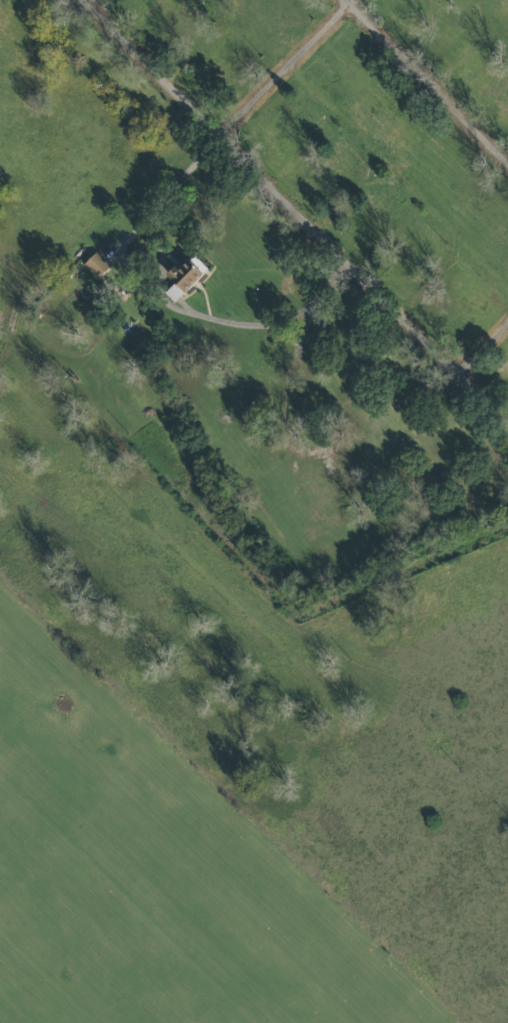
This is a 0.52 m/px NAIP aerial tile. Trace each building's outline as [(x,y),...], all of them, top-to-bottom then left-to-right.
[(97,279),(109,266),(94,252),(82,264),(97,279)] [(206,269),(191,253),(166,276),(173,284),(163,292),(172,301),(206,269)]
